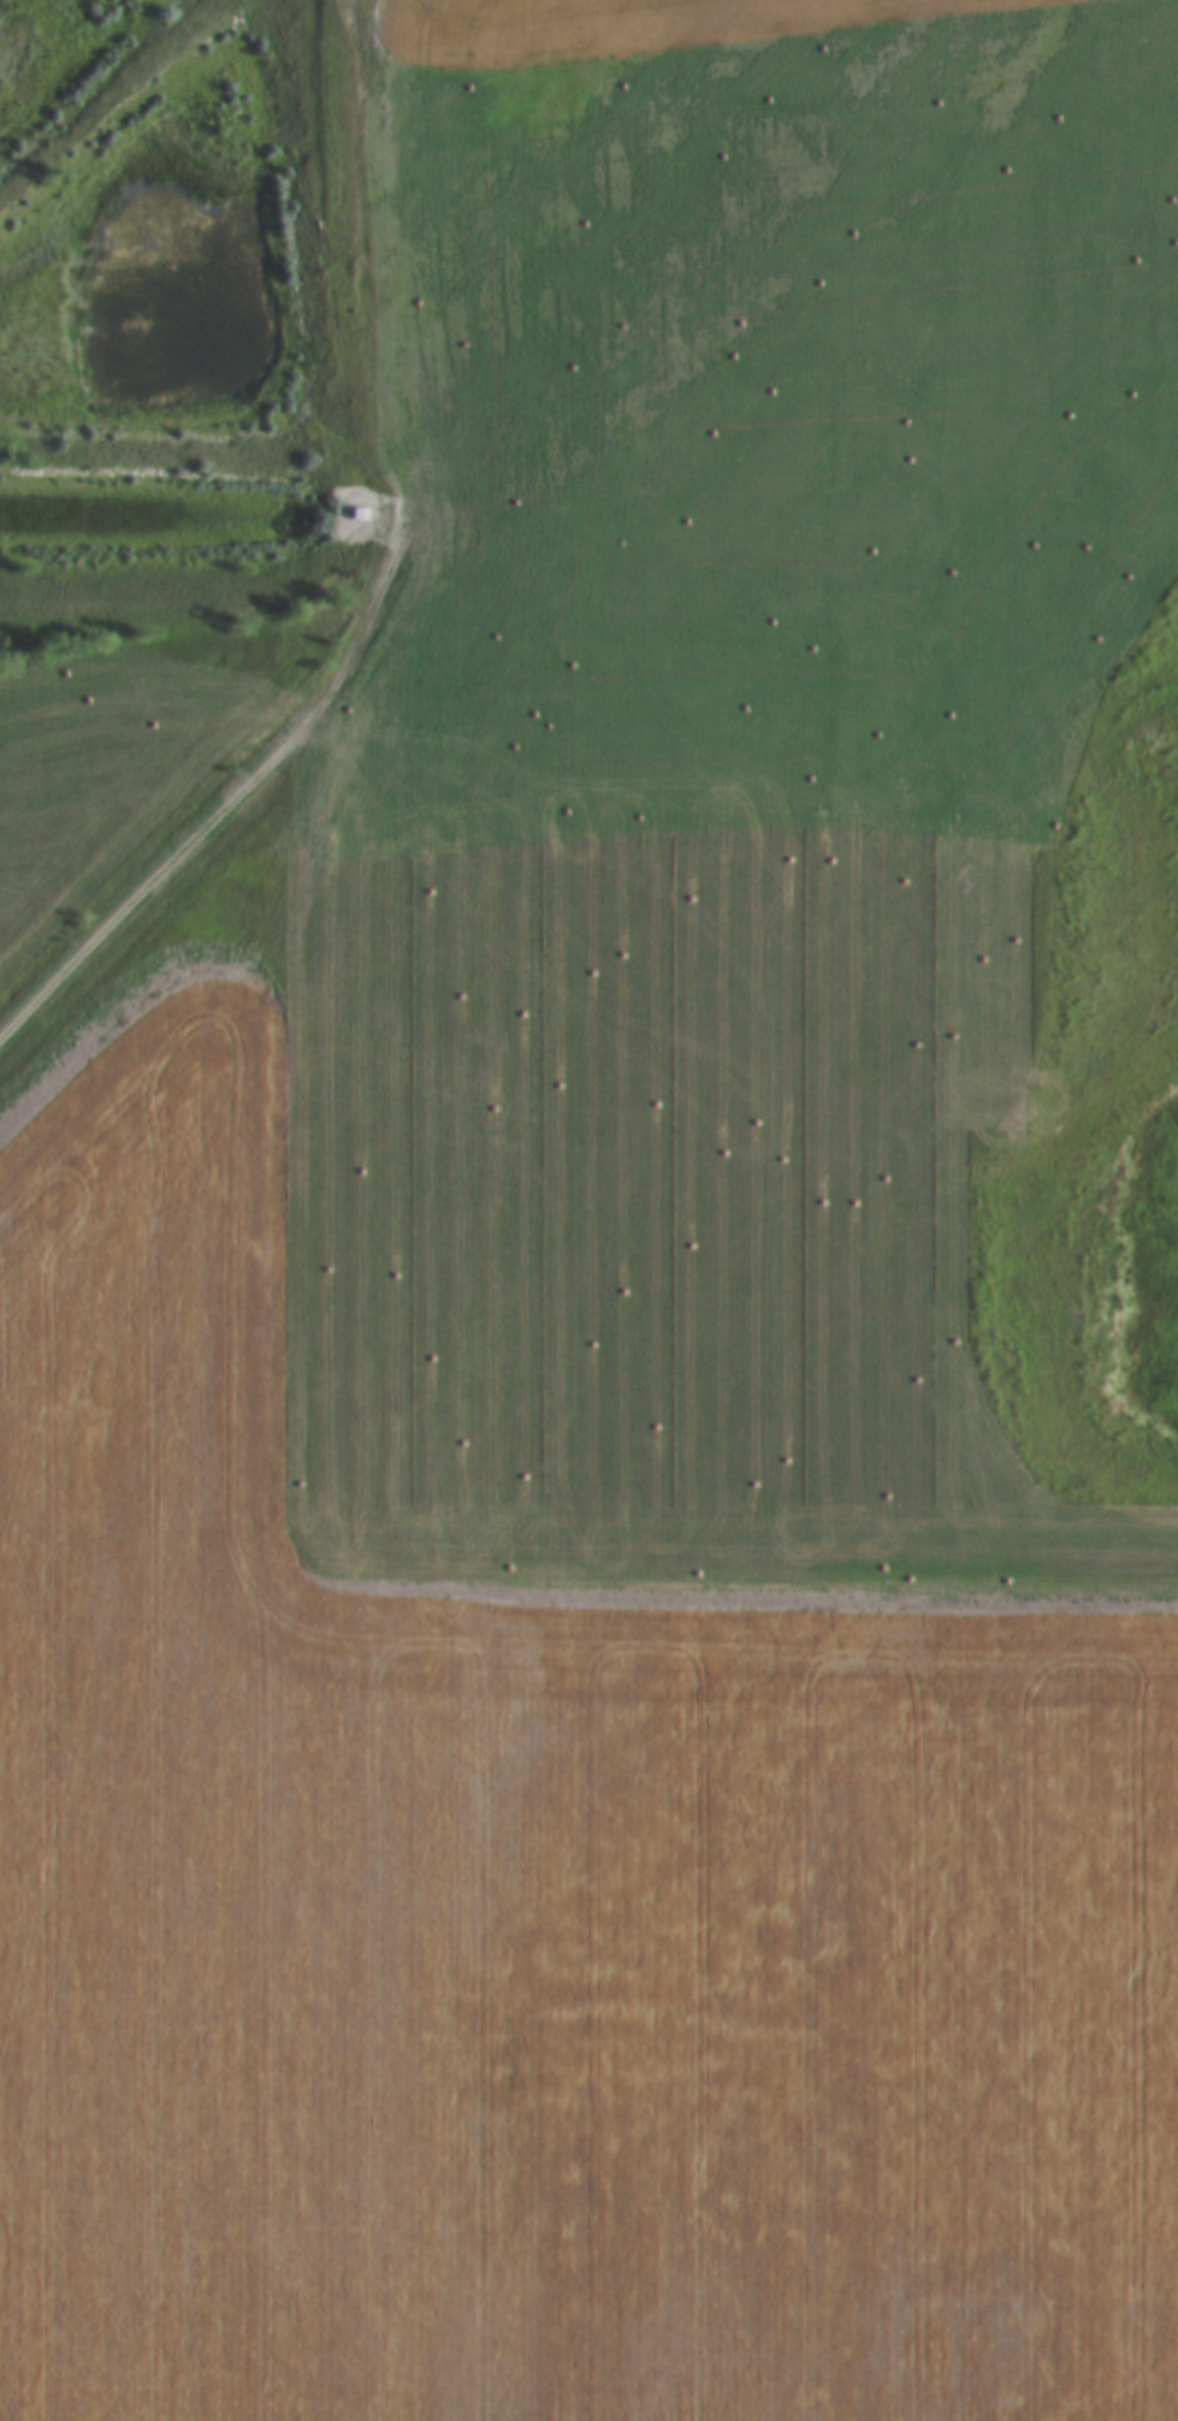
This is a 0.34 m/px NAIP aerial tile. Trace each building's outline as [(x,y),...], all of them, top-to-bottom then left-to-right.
[(351,511),(366,511),(366,523),(351,523),(351,511)]
